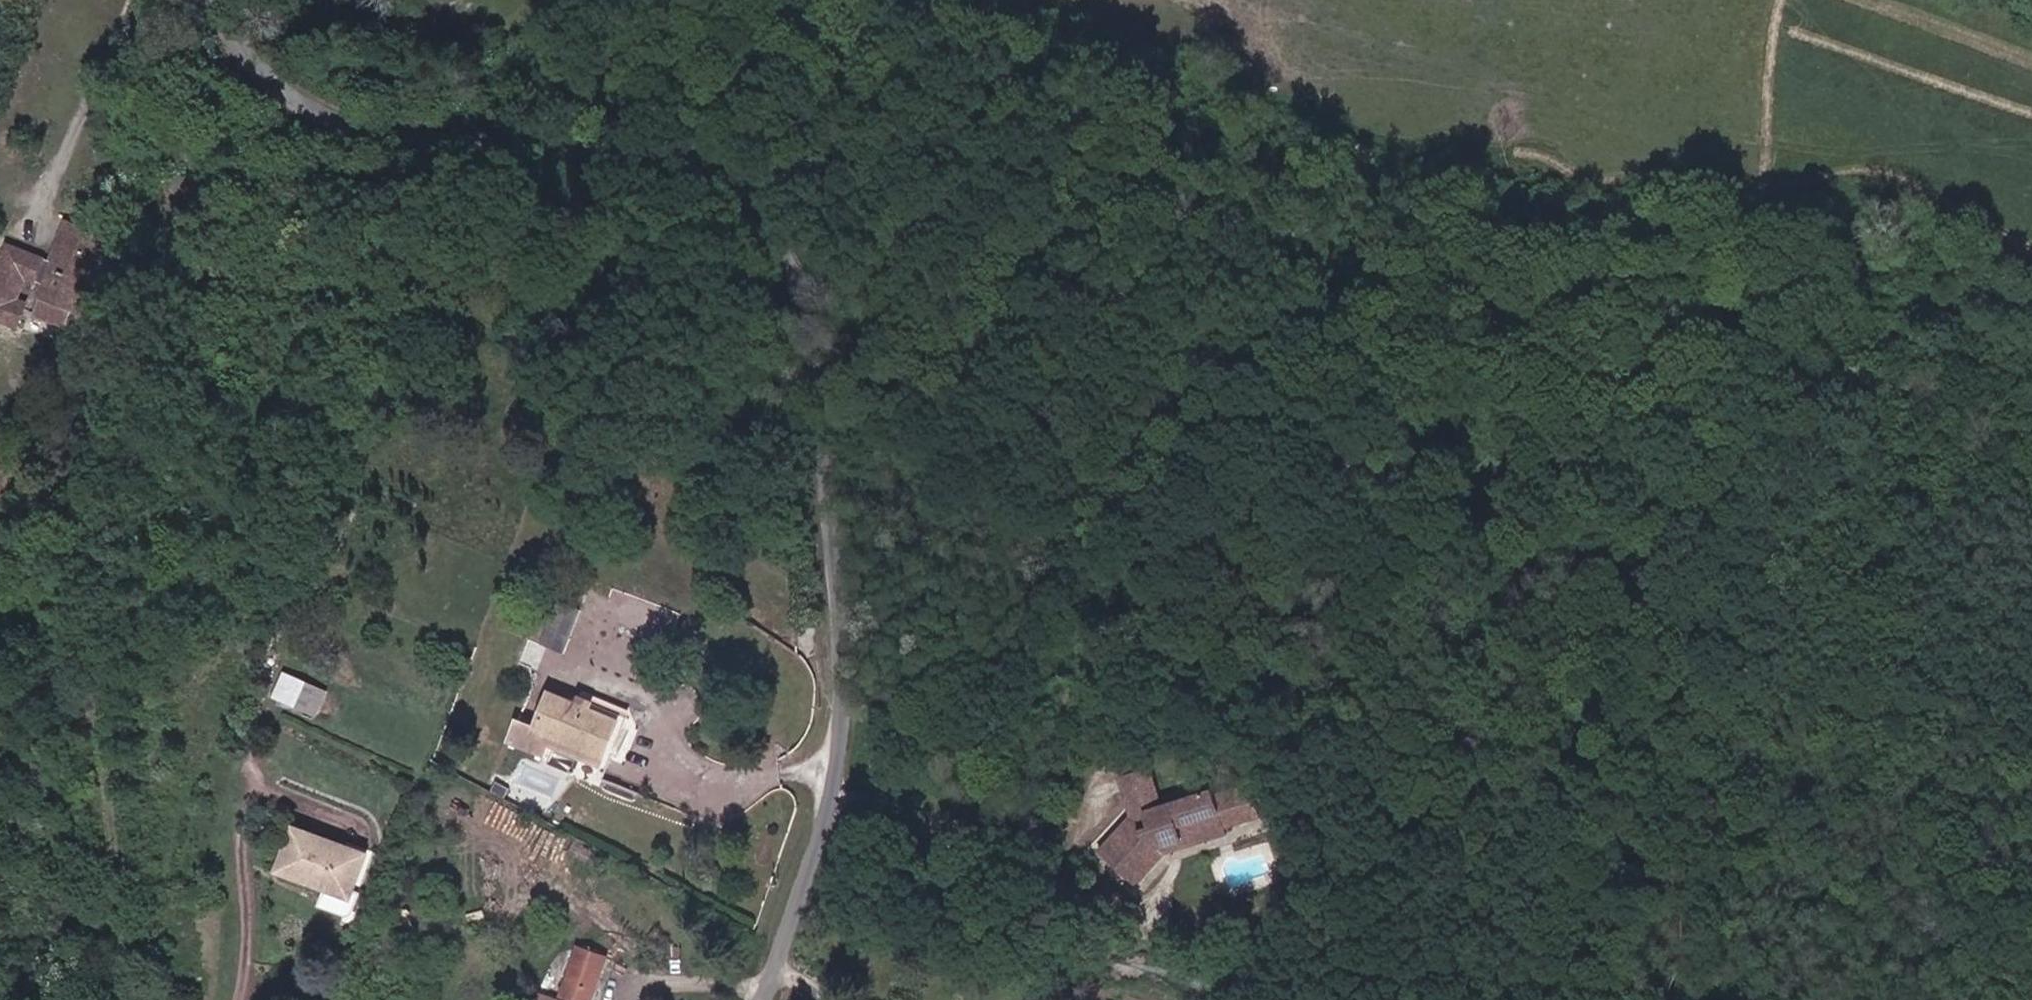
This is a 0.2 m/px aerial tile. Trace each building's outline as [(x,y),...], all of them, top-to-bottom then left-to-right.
[(73,310),(102,234),(68,221),(50,267),(41,264),(44,257),(9,245),(0,266),(0,283),(23,292),(28,278),(45,285),(38,297),(40,298),(73,310)] [(23,292),(0,283),(0,319),(17,326),(25,306),(19,303),(23,292)] [(34,316),(66,328),(73,310),(40,298),(34,316)] [(590,610),(566,599),(545,642),(570,653),(590,610)] [(319,715),(332,689),(289,667),(276,694),(319,715)] [(622,716),(610,746),(617,749),(632,710),(588,691),(584,701),(622,716)] [(622,716),(584,701),(559,692),(543,728),(524,721),(515,743),(555,759),(564,737),(584,745),(575,766),(605,779),(617,749),(610,746),(622,716)] [(1230,835),(1227,826),(1218,795),(1217,789),(1170,802),(1161,769),(1157,769),(1153,751),(1128,756),(1132,775),(1127,775),(1139,813),(1111,850),(1149,878),(1174,850),(1230,835)] [(1254,787),(1218,795),(1227,826),(1261,819),(1254,787)] [(371,853),(299,827),(281,872),(354,897),(371,853)] [(586,952),(567,999),(568,999),(599,999),(614,964),(586,952)]
